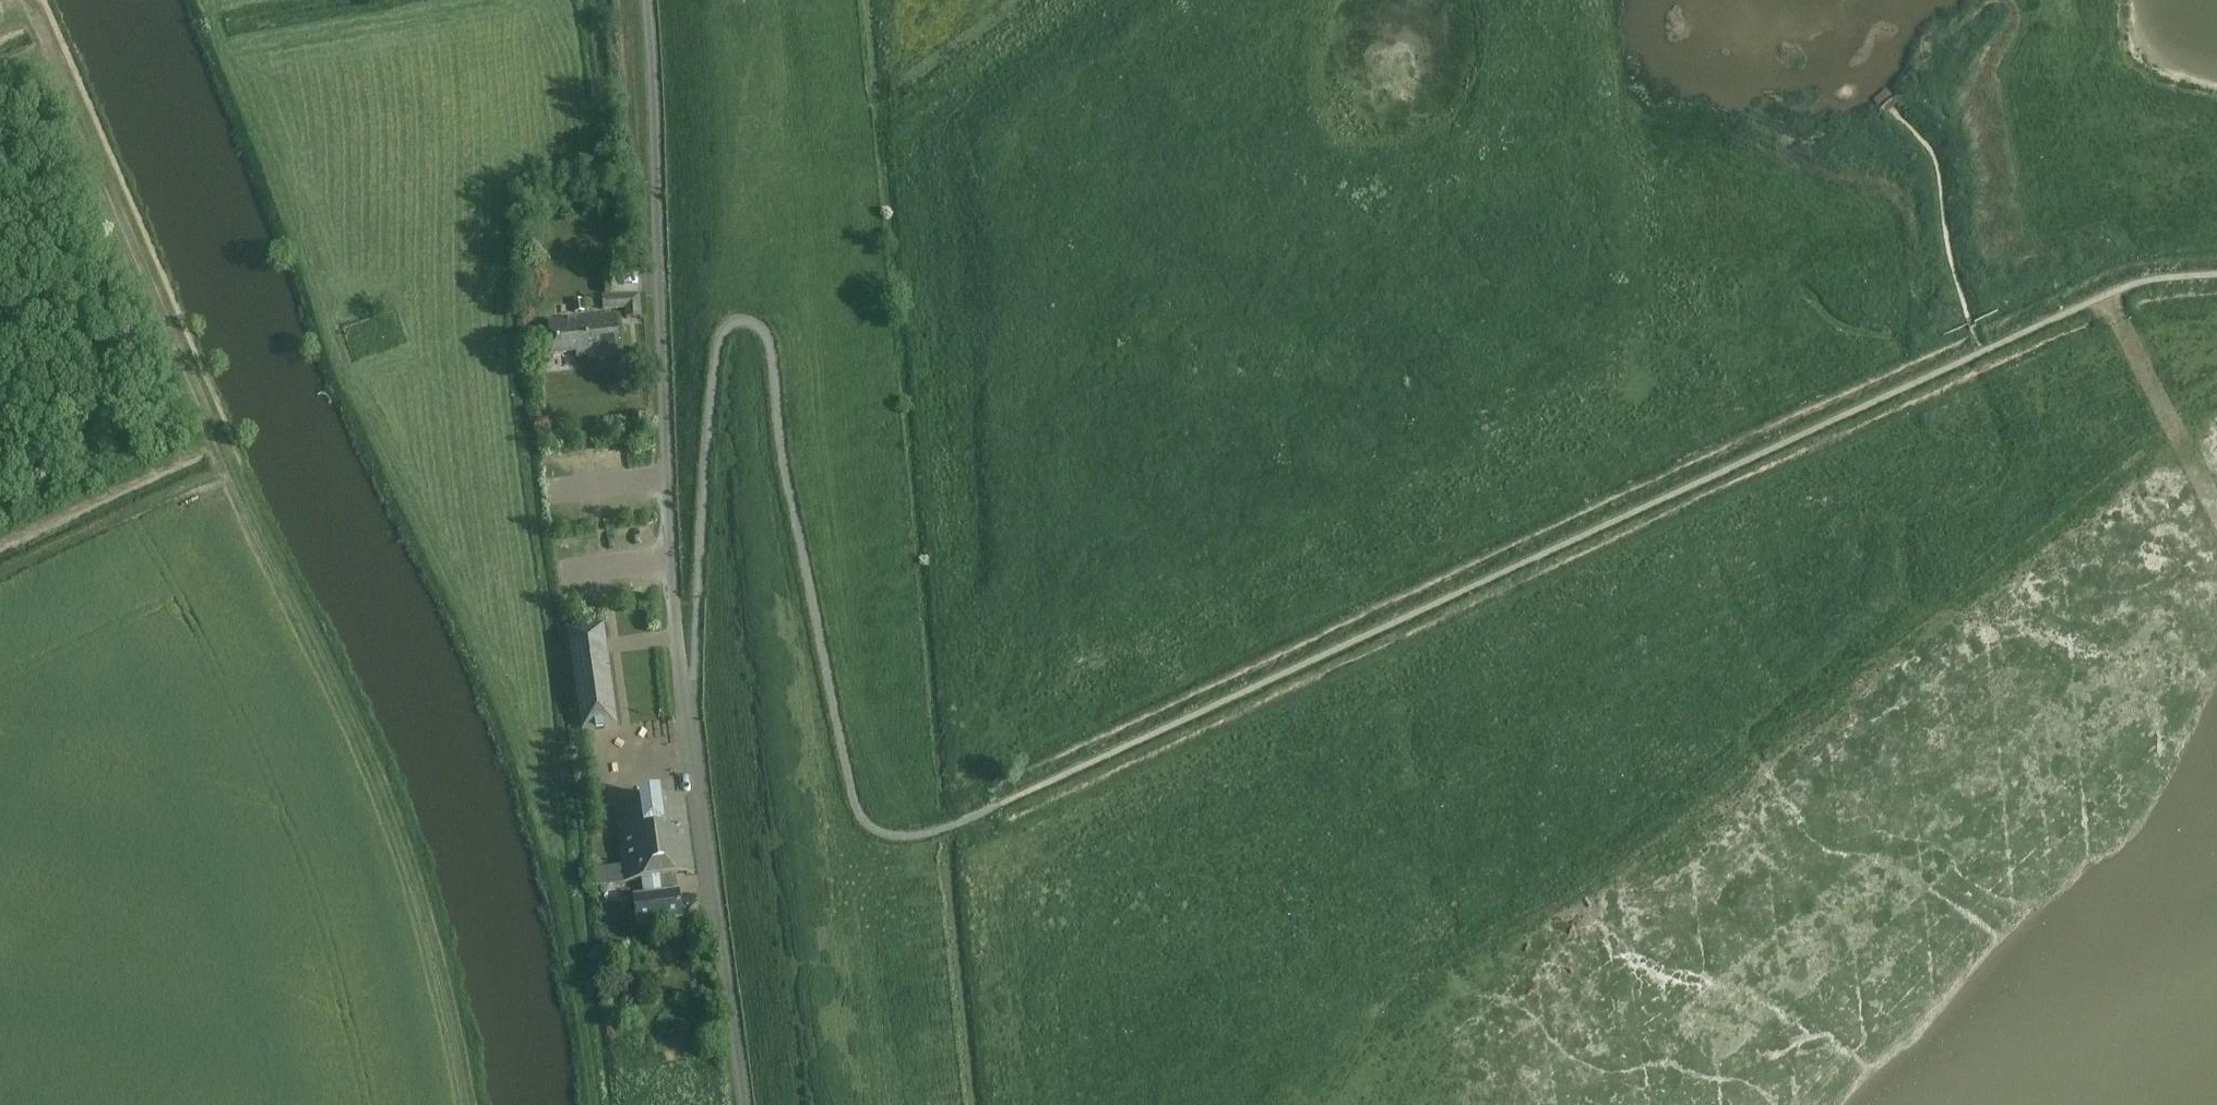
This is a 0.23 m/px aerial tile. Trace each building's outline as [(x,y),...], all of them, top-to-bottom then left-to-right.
[(1827,95),(1830,105),(1843,102),(1840,91),(1827,95)] [(628,309),(628,317),(642,316),(642,297),(606,298),(606,310),(628,309)] [(584,300),(574,301),(575,313),(585,311),(584,300)] [(588,354),(589,359),(619,355),(614,314),(549,323),(553,355),(578,352),(579,355),(588,354)] [(569,627),(581,730),(615,726),(603,623),(569,627)] [(635,898),(639,925),(683,919),(680,892),(679,893),(677,875),(694,873),(683,796),(657,799),(657,797),(643,799),(643,801),(616,805),(627,882),(644,879),(646,897),(635,898)] [(626,882),(624,865),(595,869),(598,886),(626,882)]
